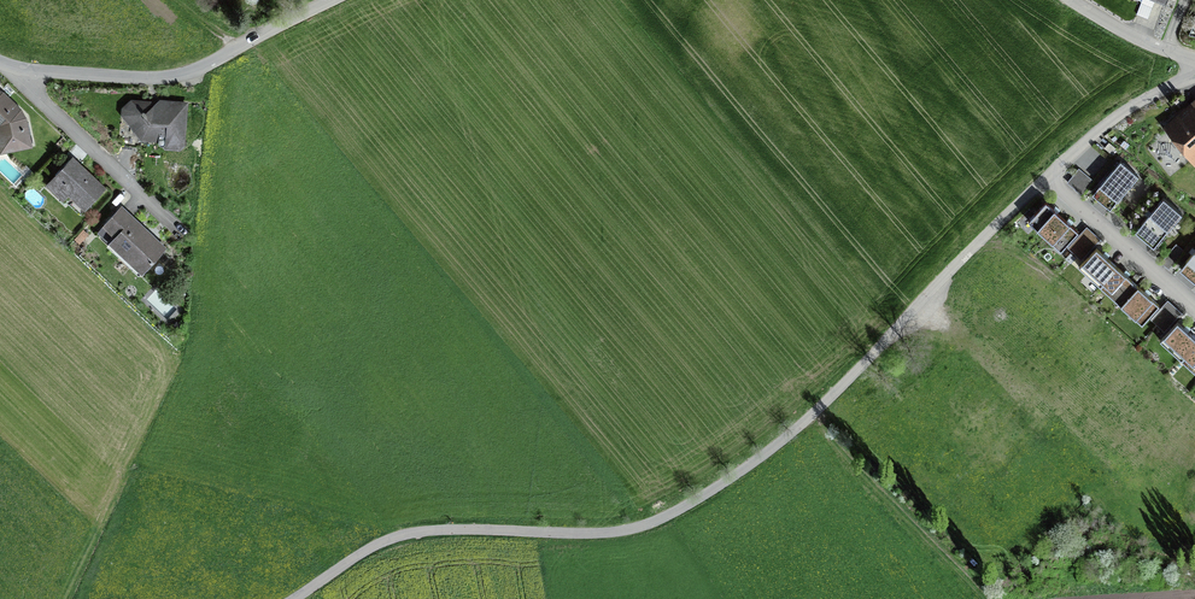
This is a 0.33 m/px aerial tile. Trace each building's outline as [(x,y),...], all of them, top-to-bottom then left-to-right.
[(1140,14),(1151,18),(1156,3),(1168,7),(1171,0),(1145,0),(1140,14)] [(35,153),(27,124),(22,113),(3,97),(0,95),(0,159),(35,153)] [(157,108),(133,104),(122,113),(121,120),(142,146),(158,147),(157,152),(186,154),(189,107),(161,104),(157,108)] [(1194,165),(1194,105),(1165,129),(1194,165)] [(72,159),(46,189),(63,205),(68,200),(86,216),(108,191),(72,159)] [(1144,177),(1125,161),(1097,193),(1115,210),(1144,177)] [(1094,184),(1080,171),(1069,184),(1082,196),(1094,184)] [(1186,213),(1169,198),(1140,231),(1157,246),(1186,213)] [(1032,223),(1049,237),(1067,217),(1051,202),(1032,223)] [(123,210),(97,238),(141,281),(168,252),(123,210)] [(1067,217),(1049,237),(1064,251),(1082,230),(1067,217)] [(1101,243),(1088,231),(1070,250),(1083,262),(1101,243)] [(1186,254),(1177,247),(1163,265),(1172,272),(1186,254)] [(1087,265),(1106,283),(1122,266),(1102,248),(1087,265)] [(1183,269),(1194,279),(1194,255),(1183,269)] [(1122,266),(1106,283),(1126,301),(1141,284),(1122,266)] [(1162,305),(1141,286),(1124,305),(1145,324),(1162,305)] [(1185,315),(1170,302),(1152,323),(1166,335),(1185,315)] [(1194,345),(1194,334),(1181,322),(1166,339),(1186,356),(1194,345)] [(1186,356),(1194,364),(1194,345),(1186,356)]
